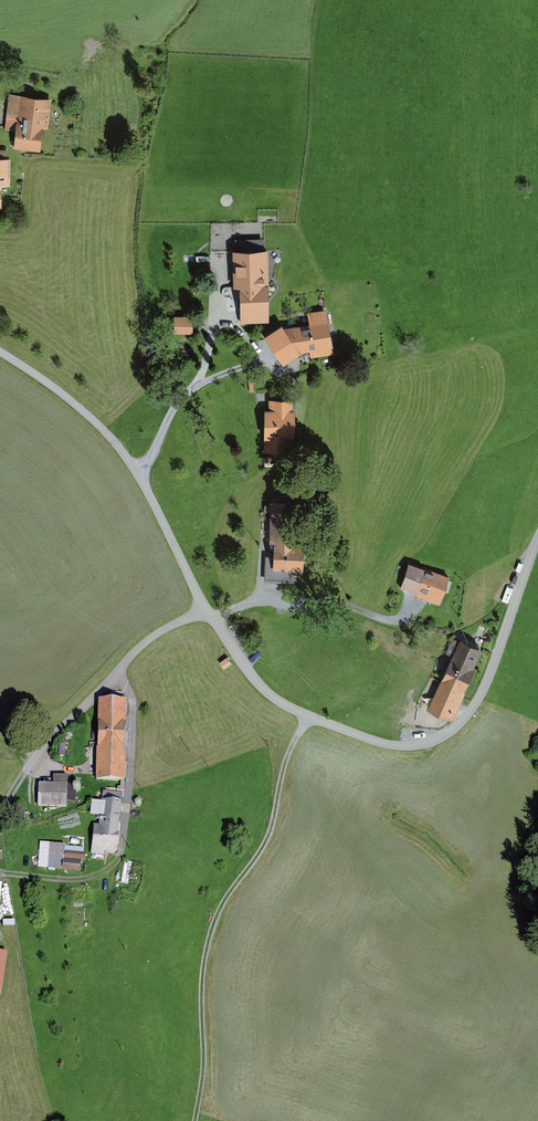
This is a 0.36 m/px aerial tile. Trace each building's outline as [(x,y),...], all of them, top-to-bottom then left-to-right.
[(16,147),(39,149),(41,127),(47,127),(49,101),(11,98),(8,126),(18,127),(16,147)] [(0,208),(0,186),(9,186),(9,161),(0,161),(0,208)] [(269,319),(267,252),(233,253),(234,287),(241,286),(242,320),(269,319)] [(310,326),(285,329),(298,350),(312,348),(313,355),(332,352),(325,311),(308,314),(310,326)] [(174,313),(174,331),(194,331),(194,313),(174,313)] [(282,325),(265,337),(284,363),(299,352),(298,350),(285,329),(282,325)] [(270,411),(263,411),(264,452),(287,451),(287,436),(293,436),(292,410),(290,410),(290,400),(269,400),(270,411)] [(299,502),(270,502),(270,543),(267,543),(267,584),(293,584),(293,567),(299,567),(299,502)] [(446,579),(410,566),(402,589),(438,602),(446,579)] [(480,651),(459,641),(429,707),(450,716),(480,651)] [(126,703),(100,703),(97,779),(124,780),(125,756),(122,756),(123,724),(126,724),(126,703)] [(76,784),(66,784),(66,776),(53,776),(53,784),(39,784),(38,805),(65,805),(65,800),(74,800),(75,792),(77,792),(78,791),(79,790),(80,789),(80,787),(79,786),(78,784),(76,784)] [(102,801),(92,800),(91,816),(101,817),(100,828),(94,828),(92,853),(102,854),(103,850),(116,851),(120,795),(102,793),(102,801)] [(41,844),(39,866),(78,870),(80,847),(41,844)]
